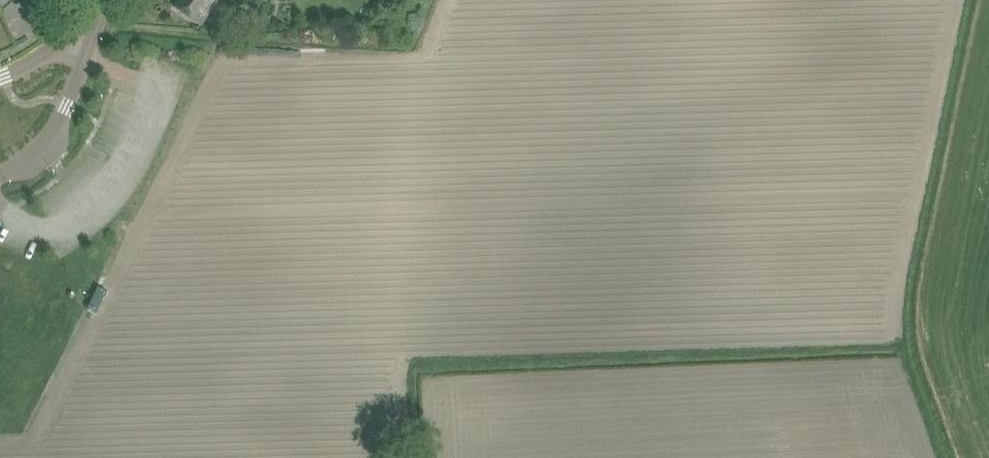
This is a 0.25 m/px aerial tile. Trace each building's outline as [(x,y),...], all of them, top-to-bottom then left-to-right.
[(202,27),(220,0),(181,0),(175,8),(202,27)]
